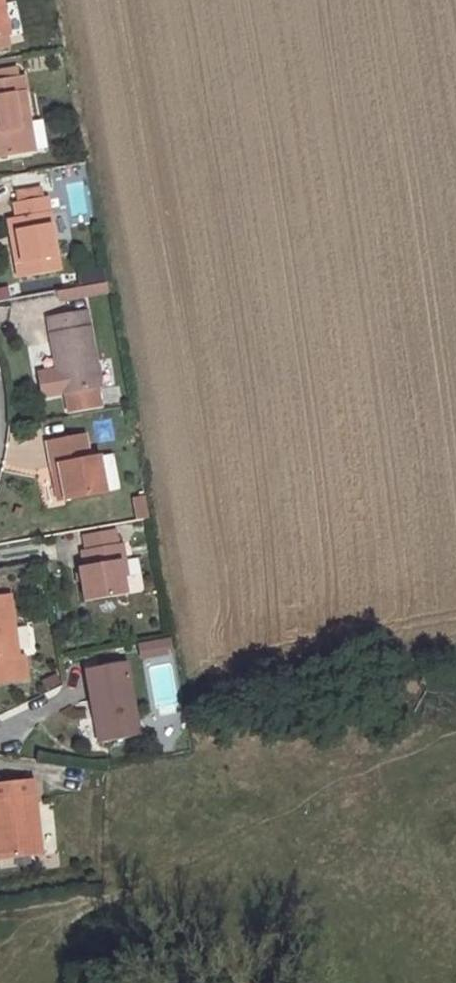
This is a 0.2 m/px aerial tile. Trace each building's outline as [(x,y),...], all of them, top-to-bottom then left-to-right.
[(14,49),(5,0),(0,0),(0,53),(14,49)] [(25,73),(23,65),(0,69),(0,77),(25,73)] [(0,77),(0,155),(38,149),(28,89),(34,88),(31,72),(25,73),(0,77)] [(68,271),(53,192),(16,197),(19,219),(13,219),(22,278),(68,271)] [(108,387),(97,314),(48,321),(55,370),(47,371),(51,397),(108,387)] [(50,443),(53,461),(64,460),(68,494),(107,489),(103,454),(90,456),(87,437),(50,443)] [(64,460),(53,461),(58,495),(68,494),(64,460)] [(36,486),(40,507),(56,504),(52,483),(36,486)] [(134,521),(149,519),(147,497),(132,498),(134,521)] [(95,563),(99,595),(132,591),(127,559),(131,558),(128,540),(99,544),(101,562),(95,563)] [(0,585),(0,671),(32,666),(30,645),(25,647),(15,583),(0,585)] [(174,638),(141,642),(143,657),(169,653),(168,647),(176,645),(174,638)] [(133,668),(99,674),(108,731),(142,726),(133,668)] [(0,775),(0,785),(9,844),(56,837),(46,767),(0,775)]
